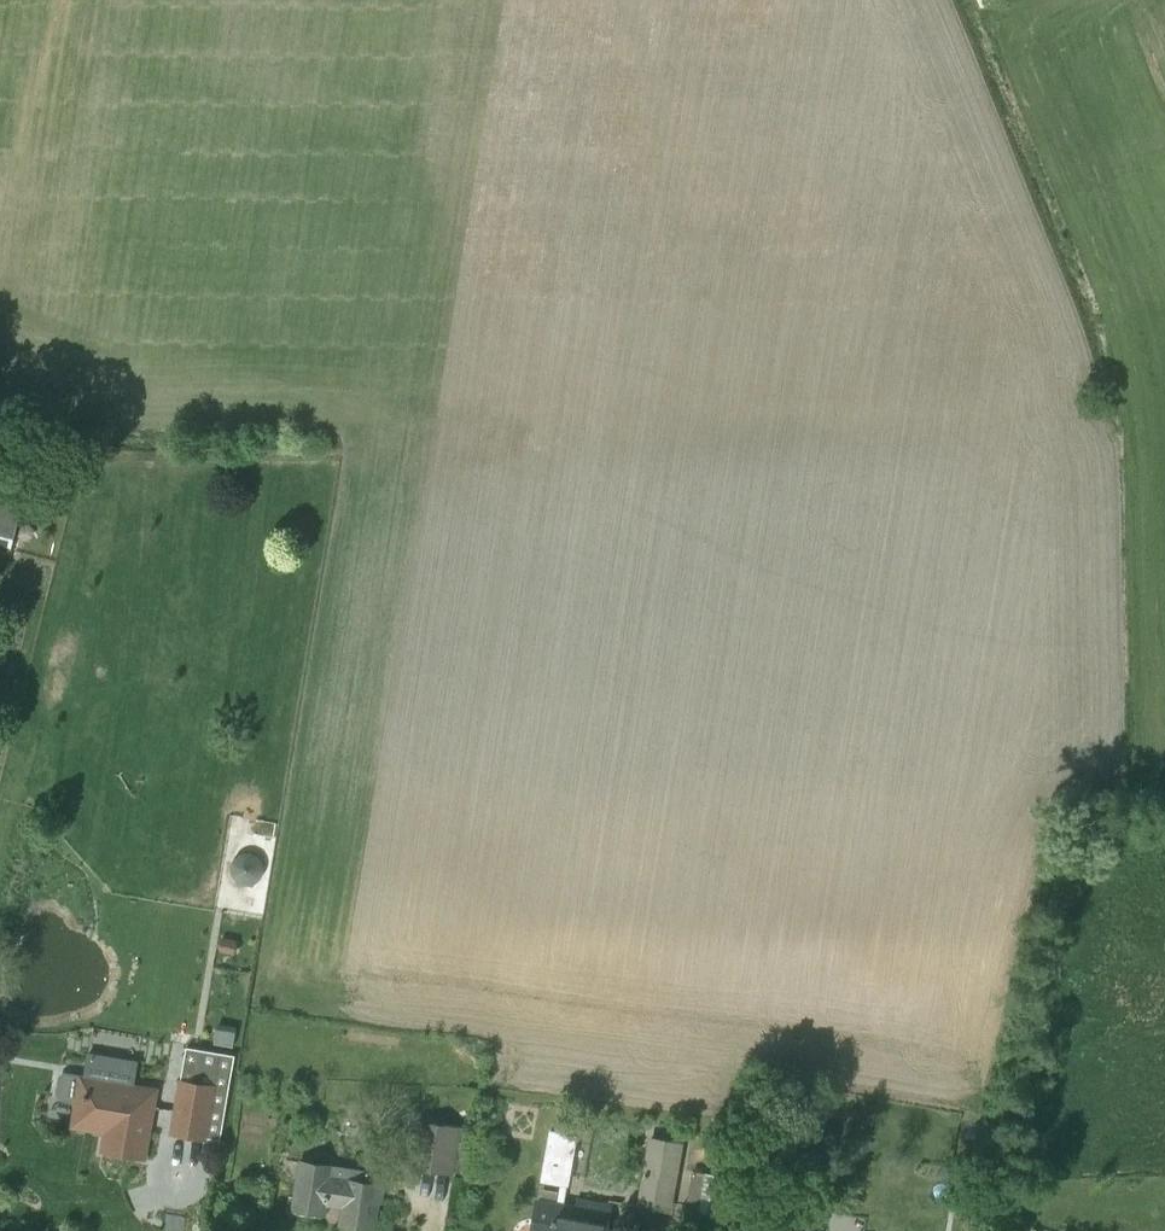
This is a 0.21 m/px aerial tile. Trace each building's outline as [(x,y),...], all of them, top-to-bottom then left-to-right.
[(10,553),(21,506),(31,465),(0,457),(0,550),(10,553)] [(218,1022),(213,1043),(232,1047),(236,1026),(218,1022)] [(181,1079),(178,1079),(169,1134),(207,1141),(208,1138),(221,1140),(235,1055),(186,1047),(181,1079)] [(55,1094),(60,1100),(79,1104),(76,1121),(108,1126),(103,1151),(144,1159),(156,1091),(83,1079),(84,1075),(65,1072),(58,1076),(55,1094)] [(410,1169),(453,1174),(454,1172),(462,1173),(468,1127),(415,1121),(410,1169)] [(610,1207),(578,1202),(577,1209),(563,1206),(566,1186),(568,1187),(577,1134),(549,1129),(540,1182),(560,1185),(556,1205),(539,1202),(534,1230),(606,1230),(610,1207)] [(636,1207),(671,1213),(683,1142),(648,1136),(636,1207)] [(346,1206),(343,1226),(373,1230),(377,1202),(379,1202),(381,1186),(378,1185),(379,1174),(302,1163),(295,1209),(324,1213),(326,1203),(346,1206)] [(692,1171),(685,1214),(727,1221),(734,1178),(692,1171)]
